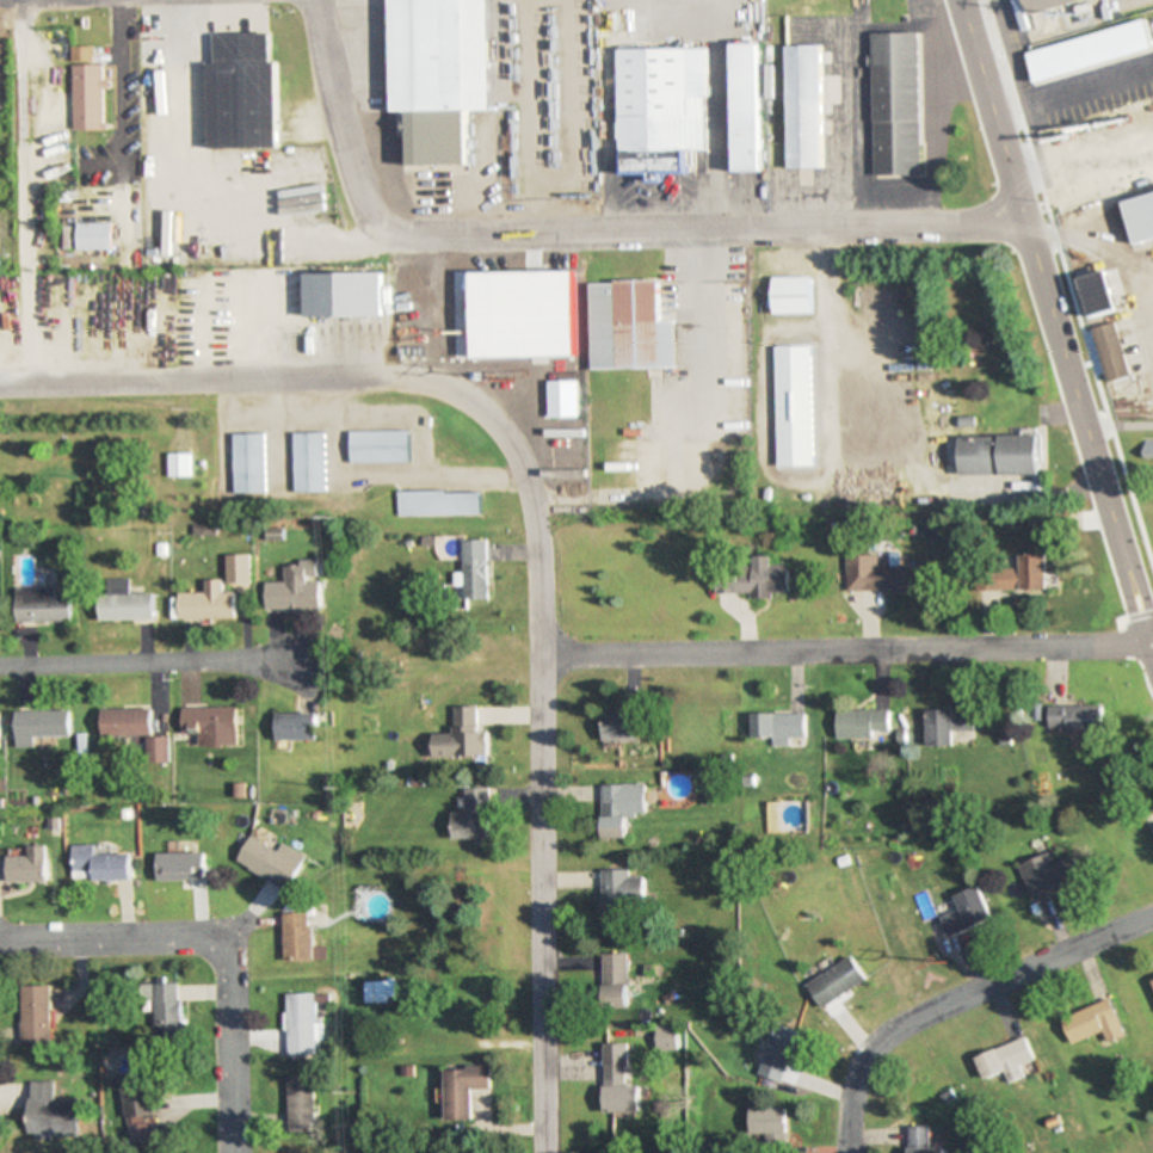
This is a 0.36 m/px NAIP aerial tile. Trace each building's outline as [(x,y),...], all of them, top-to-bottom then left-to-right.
[(392,112),(408,112),(408,165),(467,165),(467,111),(490,111),(489,0),(391,0),(392,112)] [(1087,0),(1025,0),(1029,15),(1087,0)] [(1147,22),(1026,51),(1034,82),(1152,53),(1152,46),(1147,22)] [(871,33),(873,177),(920,176),(918,33),(871,33)] [(209,149),(277,148),(277,62),(268,62),(268,34),(209,35),(209,149)] [(730,44),(731,171),(759,171),(758,44),(730,44)] [(787,169),(822,169),(821,46),(785,46),(787,169)] [(72,48),(73,130),(103,129),(102,63),(93,63),(92,48),(72,48)] [(619,50),(621,173),(690,172),(690,151),(708,150),(706,48),(619,50)] [(1135,243),(1152,239),(1152,193),(1124,200),(1135,243)] [(112,223),(77,223),(77,250),(112,250),(112,223)] [(1077,278),(1086,318),(1120,310),(1110,270),(1077,278)] [(772,314),(810,314),(810,277),(772,277),(772,314)] [(590,281),(591,370),(669,369),(668,343),(660,344),(659,280),(590,281)] [(575,283),(522,283),(522,343),(575,343),(575,283)] [(346,328),(345,293),(277,293),(277,328),(346,328)] [(1116,322),(1092,328),(1105,382),(1128,377),(1116,322)] [(774,346),(775,468),(812,467),(811,346),(774,346)] [(562,371),(562,355),(510,355),(510,371),(562,371)] [(348,432),(348,463),(408,463),(408,432),(348,432)] [(324,433),(292,433),(292,493),(324,493),(324,433)] [(263,434),(232,434),(232,494),(263,494),(263,434)] [(961,476),(1040,476),(1040,436),(961,436),(961,476)] [(1143,457),(1152,457),(1152,440),(1143,440),(1143,457)] [(478,492),(396,492),(396,517),(478,517),(478,492)] [(1049,520),(1034,520),(1034,542),(1049,542),(1049,520)] [(486,541),(461,541),(461,600),(486,600),(486,541)] [(1045,554),(1019,554),(1019,566),(973,567),(973,591),(1045,590),(1045,554)] [(230,583),(252,583),(252,556),(230,556),(230,583)] [(920,592),(920,567),(876,567),(876,556),(846,556),(846,592),(920,592)] [(716,596),(789,593),(788,564),(770,564),(770,557),(715,559),(716,596)] [(322,562),(269,562),(269,609),(322,609),(322,562)] [(157,621),(156,594),(132,594),(132,580),(110,580),(110,593),(102,593),(102,621),(157,621)] [(181,619),(239,619),(239,593),(225,592),(225,580),(208,580),(208,593),(181,593),(181,619)] [(74,622),(74,596),(58,596),(58,588),(20,588),(20,622),(74,622)] [(1103,733),(1103,705),(1049,705),(1049,733),(1103,733)] [(186,708),(186,735),(200,735),(200,747),(240,747),(240,707),(186,708)] [(453,707),(453,733),(433,733),(433,757),(488,756),(488,730),(476,730),(476,707),(453,707)] [(104,710),(105,737),(150,737),(150,763),(172,763),(172,738),(155,738),(155,710),(104,710)] [(835,737),(888,737),(888,710),(835,710),(835,737)] [(981,710),(926,710),(926,746),(953,746),(953,731),(981,731),(981,710)] [(72,737),(72,711),(18,711),(18,747),(37,747),(37,737),(72,737)] [(320,740),(320,713),(278,713),(278,740),(320,740)] [(750,713),(750,741),(804,741),(804,713),(750,713)] [(640,715),(604,715),(604,741),(640,741),(640,715)] [(602,785),(603,839),(628,839),(628,815),(647,815),(647,784),(602,785)] [(464,812),(454,812),(454,840),(490,840),(490,788),(464,788),(464,812)] [(239,862),(287,892),(308,859),(284,844),(279,853),(253,838),(239,862)] [(53,883),(53,846),(34,846),(34,857),(14,857),(14,883),(53,883)] [(136,881),(136,854),(99,855),(99,846),(77,846),(77,881),(136,881)] [(208,882),(208,854),(160,854),(160,882),(208,882)] [(1019,867),(1032,902),(1085,881),(1076,858),(1057,866),(1052,854),(1019,867)] [(605,871),(605,923),(647,922),(646,870),(605,871)] [(994,921),(981,887),(956,897),(961,911),(942,918),(949,937),(994,921)] [(285,961),(324,961),(324,949),(312,949),(312,914),(284,915),(285,961)] [(630,954),(605,954),(605,1007),(630,1007),(630,954)] [(810,984),(825,1009),(870,981),(855,957),(810,984)] [(389,983),(363,983),(363,1004),(389,1004),(389,983)] [(182,984),(143,984),(143,1002),(155,1002),(155,1036),(182,1036),(182,984)] [(54,986),(24,987),(24,1046),(54,1045),(54,986)] [(288,995),(288,1056),(315,1056),(315,995),(288,995)] [(1106,1033),(1109,1043),(1125,1037),(1114,1000),(1063,1017),(1072,1043),(1106,1033)] [(762,1076),(788,1084),(805,1032),(778,1024),(762,1076)] [(1036,1060),(1028,1038),(978,1056),(986,1080),(1006,1073),(1010,1084),(1027,1078),(1022,1065),(1036,1060)] [(606,1044),(607,1113),(645,1112),(644,1086),(631,1086),(631,1044),(606,1044)] [(495,1090),(495,1068),(448,1068),(448,1121),(474,1121),(474,1090),(495,1090)] [(157,1073),(126,1077),(134,1145),(165,1141),(157,1073)] [(290,1132),(317,1132),(317,1076),(290,1076),(290,1132)] [(33,1081),(33,1126),(66,1126),(66,1081),(33,1081)] [(790,1108),(753,1108),(753,1134),(790,1134),(790,1108)] [(947,1148),(932,1148),(932,1127),(910,1127),(910,1152),(947,1152),(947,1148)]
